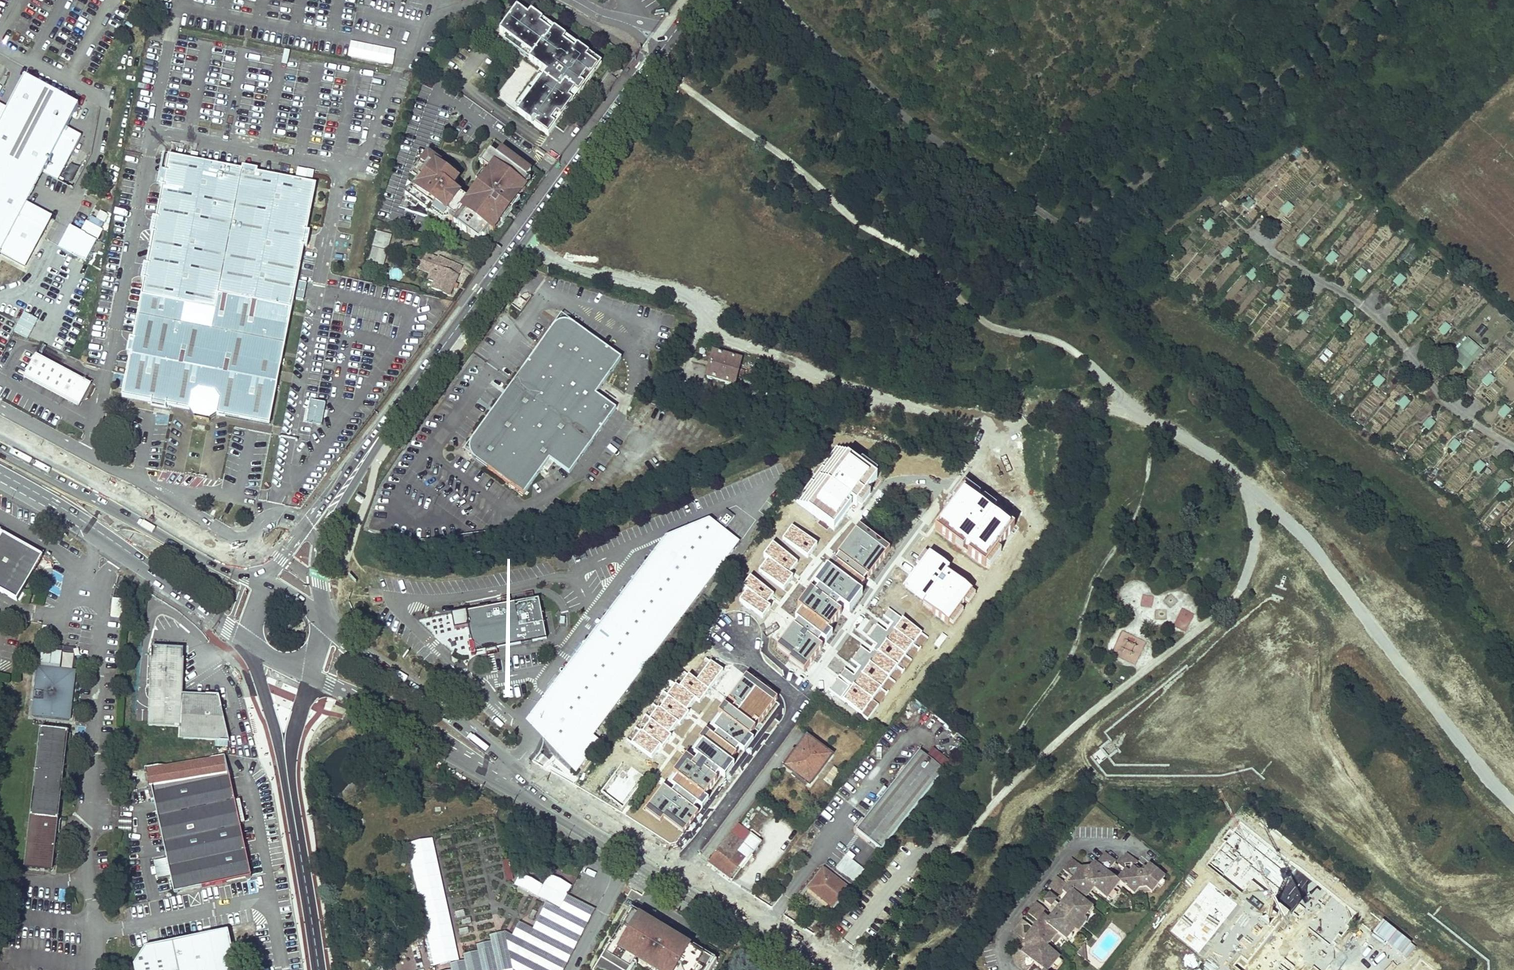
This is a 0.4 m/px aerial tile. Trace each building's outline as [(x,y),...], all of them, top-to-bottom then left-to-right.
[(514,5),(497,29),(504,33),(530,52),(527,56),(541,67),(544,69),(518,107),(516,109),(547,131),(554,121),(550,118),(556,110),(560,113),(571,97),(567,94),(573,86),(577,89),(583,82),(578,78),(584,70),(588,73),(596,63),(583,55),(587,50),(575,42),(572,46),(560,38),(563,34),(552,25),(548,30),(537,22),(540,17),(528,9),(525,13),(514,5)] [(552,25),(540,17),(537,22),(548,30),(552,25)] [(504,33),(501,38),(527,56),(530,52),(504,33)] [(393,64),(396,48),(350,42),(348,58),(393,64)] [(599,59),(587,50),(583,55),(596,63),(599,59)] [(541,67),(514,104),(518,107),(544,69),(541,67)] [(588,73),(584,70),(578,78),(583,82),(588,73)] [(616,74),(609,70),(595,89),(602,94),(616,74)] [(79,106),(25,77),(9,108),(0,103),(0,254),(25,267),(51,217),(26,204),(43,173),(57,181),(81,136),(67,129),(79,106)] [(506,84),(498,96),(512,106),(520,94),(512,88),(512,87),(506,84)] [(577,89),(573,86),(567,94),(571,97),(577,89)] [(560,113),(556,110),(550,118),(554,121),(560,113)] [(436,152),(424,148),(406,207),(429,214),(430,210),(433,212),(437,207),(467,229),(468,228),(472,231),(475,227),(485,235),(491,226),(494,228),(505,212),(504,210),(512,199),(514,200),(525,183),(521,181),(530,168),(500,146),(496,152),(489,147),(483,157),(485,159),(482,162),(489,167),(474,189),(478,191),(474,197),(469,198),(468,197),(452,185),(458,177),(439,164),(441,162),(435,157),(436,152)] [(132,353),(124,396),(152,402),(152,405),(167,407),(168,405),(191,409),(218,414),(271,424),(305,246),(309,246),(312,232),(309,231),(318,184),(259,172),(259,169),(244,166),(243,169),(170,155),(167,170),(163,170),(161,185),(164,186),(158,217),(155,217),(151,232),(155,233),(149,264),(146,263),(143,279),(146,279),(134,338),(131,338),(128,353),(132,353)] [(71,184),(81,168),(72,162),(61,178),(71,184)] [(1289,216),(1294,206),(1286,202),(1281,212),(1289,216)] [(1209,218),(1203,227),(1210,232),(1216,223),(1209,218)] [(59,247),(85,260),(96,240),(70,226),(59,247)] [(392,233),(376,229),(366,262),(383,266),(392,233)] [(1296,244),(1304,249),(1310,239),(1303,234),(1296,244)] [(1228,261),(1235,251),(1227,246),(1221,256),(1228,261)] [(464,268),(427,251),(419,270),(430,275),(428,280),(435,283),(431,289),(452,299),(464,276),(461,274),(464,268)] [(1324,260),(1331,266),(1338,256),(1331,251),(1324,260)] [(1251,268),(1247,279),(1255,282),(1259,271),(1251,268)] [(1361,283),(1369,275),(1361,268),(1353,276),(1361,283)] [(1400,288),(1405,278),(1397,274),(1393,284),(1400,288)] [(298,281),(297,298),(305,299),(307,282),(298,281)] [(1303,310),(1296,320),(1304,325),(1310,315),(1303,310)] [(1338,319),(1345,325),(1352,316),(1346,310),(1338,319)] [(1410,310),(1403,320),(1410,325),(1417,315),(1410,310)] [(23,312),(14,332),(29,338),(38,319),(23,312)] [(616,409),(595,395),(621,359),(573,325),(569,323),(564,322),(559,323),(556,325),(552,329),(473,439),(470,444),(470,448),(470,453),(472,457),(476,461),(524,495),(549,459),(569,474),(616,409)] [(1445,337),(1451,326),(1444,322),(1437,332),(1445,337)] [(1363,341),(1369,347),(1377,339),(1371,333),(1363,341)] [(1468,337),(1449,357),(1464,371),(1483,352),(1468,337)] [(706,376),(735,383),(741,357),(713,351),(706,376)] [(92,385),(36,354),(23,378),(79,409),(92,385)] [(1487,372),(1480,383),(1488,388),(1495,378),(1487,372)] [(1378,388),(1385,379),(1378,374),(1371,383),(1378,388)] [(1403,395),(1395,404),(1403,410),(1411,401),(1403,395)] [(306,421),(322,424),(327,403),(310,399),(306,421)] [(1505,405),(1497,413),(1502,419),(1510,411),(1505,405)] [(218,414),(191,409),(196,416),(211,419),(218,414)] [(1422,426),(1429,431),(1435,422),(1428,417),(1422,426)] [(1454,452),(1460,444),(1453,439),(1447,447),(1454,452)] [(875,480),(834,451),(795,507),(836,535),(875,480)] [(1471,470),(1479,475),(1485,465),(1478,460),(1471,470)] [(1506,481),(1496,488),(1502,495),(1511,489),(1506,481)] [(1012,527),(962,487),(935,529),(987,567),(1012,527)] [(152,510),(154,507),(146,501),(143,505),(152,510)] [(725,510),(716,522),(725,529),(734,517),(725,510)] [(593,736),(739,541),(711,520),(684,531),(560,695),(554,707),(554,710),(552,723),(555,739),(565,756),(578,769),(600,740),(593,736)] [(17,598),(42,553),(0,529),(0,588),(17,598)] [(575,773),(578,769),(565,756),(555,739),(552,723),(554,710),(554,707),(560,695),(684,531),(663,539),(600,623),(573,659),(524,723),(575,773)] [(885,552),(855,531),(838,555),(867,576),(885,552)] [(815,545),(796,532),(789,542),(808,555),(815,545)] [(796,563),(777,550),(770,561),(789,574),(796,563)] [(976,586),(927,552),(902,588),(951,622),(976,586)] [(791,576),(773,563),(765,574),(784,587),(791,576)] [(866,584),(836,563),(819,587),(849,608),(866,584)] [(774,593),(755,580),(747,591),(766,604),(774,593)] [(840,613),(811,592),(793,616),(823,637),(840,613)] [(770,607),(752,594),(744,605),(763,618),(770,607)] [(467,627),(472,655),(547,641),(539,597),(464,611),(465,612),(449,615),(452,630),(467,627)] [(112,598),(111,616),(121,617),(122,599),(112,598)] [(1174,625),(1185,630),(1193,614),(1183,609),(1174,625)] [(922,635),(889,610),(883,617),(897,627),(892,634),(874,621),(862,638),(878,650),(874,654),(860,644),(847,661),(862,671),(858,677),(845,667),(828,690),(866,719),(877,704),(874,698),(922,635)] [(823,648),(793,627),(776,651),(805,672),(823,648)] [(1125,631),(1114,647),(1134,661),(1145,645),(1125,631)] [(150,704),(149,724),(179,725),(179,737),(229,739),(218,694),(181,692),(181,689),(183,647),(152,646),(150,704)] [(723,671),(710,662),(696,681),(689,675),(679,688),(676,686),(667,698),(670,700),(660,714),(657,711),(650,720),(652,721),(644,733),(640,732),(632,744),(652,758),(659,748),(662,750),(671,737),(669,735),(678,723),(679,726),(688,713),(687,712),(695,701),(699,704),(723,671)] [(37,667),(32,716),(70,720),(76,671),(37,667)] [(776,697),(746,676),(729,700),(758,721),(776,697)] [(757,728),(727,706),(709,731),(739,752),(757,728)] [(42,729),(26,865),(51,868),(67,732),(42,729)] [(738,752),(708,731),(691,755),(720,776),(738,752)] [(810,783),(831,754),(807,736),(785,765),(810,783)] [(919,749),(856,829),(882,848),(944,769),(919,749)] [(631,768),(627,765),(630,761),(631,759),(622,753),(617,760),(616,760),(613,764),(617,768),(602,791),(623,807),(643,780),(631,771),(632,770),(630,769),(631,768)] [(236,802),(226,755),(145,769),(150,789),(152,788),(168,859),(154,862),(158,879),(172,876),(175,893),(252,877),(241,825),(246,824),(241,801),(236,802)] [(717,780),(688,759),(670,783),(700,804),(717,780)] [(648,774),(630,761),(627,765),(631,768),(630,769),(632,770),(631,771),(643,780),(648,774)] [(823,779),(834,786),(843,773),(833,766),(823,779)] [(697,810),(667,788),(650,812),(679,834),(697,810)] [(738,822),(736,824),(746,832),(736,846),(739,848),(737,851),(746,857),(731,878),(733,879),(762,839),(738,822)] [(1250,964),(1258,969),(1324,969),(1335,957),(1332,942),(1355,915),(1243,823),(1209,864),(1243,892),(1254,878),(1294,910),(1250,964)] [(746,832),(736,824),(708,861),(731,878),(746,857),(737,851),(739,848),(736,846),(746,832)] [(686,843),(695,829),(689,825),(680,839),(686,843)] [(458,962),(435,838),(409,843),(432,967),(458,962)] [(836,869),(855,883),(866,867),(847,853),(836,869)] [(1071,859),(1062,870),(1071,877),(1066,884),(1057,877),(1048,887),(1057,895),(1060,891),(1065,895),(1057,905),(1055,908),(1046,918),(1042,914),(1044,911),(1035,903),(1026,914),(1036,921),(1030,928),(1021,920),(1012,931),(1022,939),(1023,938),(1023,941),(1034,941),(1034,946),(1023,947),(1018,952),(1021,954),(1013,964),(1021,969),(1025,969),(1031,962),(1041,969),(1047,969),(1052,964),(1057,958),(1059,956),(1045,945),(1051,939),(1055,933),(1060,937),(1062,938),(1066,933),(1068,934),(1072,929),(1080,919),(1084,914),(1083,912),(1087,906),(1086,904),(1082,901),(1086,895),(1092,889),(1104,899),(1106,897),(1111,891),(1118,883),(1132,895),(1137,889),(1145,887),(1151,892),(1156,886),(1161,879),(1164,876),(1148,863),(1143,870),(1143,875),(1137,876),(1136,871),(1132,867),(1136,862),(1126,853),(1117,864),(1124,870),(1116,879),(1106,871),(1114,861),(1105,853),(1096,864),(1093,861),(1088,867),(1090,878),(1085,878),(1083,867),(1080,868),(1080,866),(1071,859)] [(835,908),(850,889),(824,869),(809,887),(835,908)] [(1238,903),(1210,882),(1172,930),(1200,952),(1238,903)] [(1111,891),(1106,897),(1110,901),(1115,894),(1111,891)] [(515,969),(564,969),(595,909),(567,895),(560,908),(547,902),(533,929),(520,922),(512,936),(505,932),(489,936),(491,942),(476,945),(477,952),(463,955),(464,961),(449,964),(451,969),(513,969),(515,969)] [(1054,900),(1048,895),(1043,901),(1050,906),(1054,900)] [(1082,901),(1086,904),(1090,899),(1086,895),(1082,901)] [(1277,901),(1270,910),(1278,915),(1284,906),(1277,901)] [(620,922),(624,925),(632,911),(644,918),(645,916),(630,907),(620,922)] [(632,964),(636,958),(638,954),(649,961),(647,964),(652,968),(656,969),(705,969),(712,959),(707,957),(685,943),(653,924),(644,918),(632,911),(624,925),(613,942),(611,947),(609,946),(605,952),(594,969),(628,969),(632,964)] [(1080,919),(1072,929),(1075,931),(1083,921),(1080,919)] [(654,922),(653,924),(685,943),(686,941),(677,935),(676,936),(664,928),(664,927),(654,922)] [(213,932),(231,944),(228,929),(213,932)] [(135,969),(236,969),(231,944),(213,932),(145,946),(133,964),(135,969)] [(1055,933),(1051,939),(1055,942),(1060,937),(1055,933)] [(603,951),(605,952),(609,946),(611,947),(613,942),(610,940),(603,951)] [(1086,961),(1084,941),(1075,952),(1086,961)] [(133,964),(145,946),(130,949),(133,964)] [(636,958),(647,964),(649,961),(638,954),(636,958)] [(705,969),(710,969),(717,959),(709,954),(707,957),(712,959),(705,969)] [(1057,958),(1052,964),(1056,968),(1061,961),(1057,958)]
